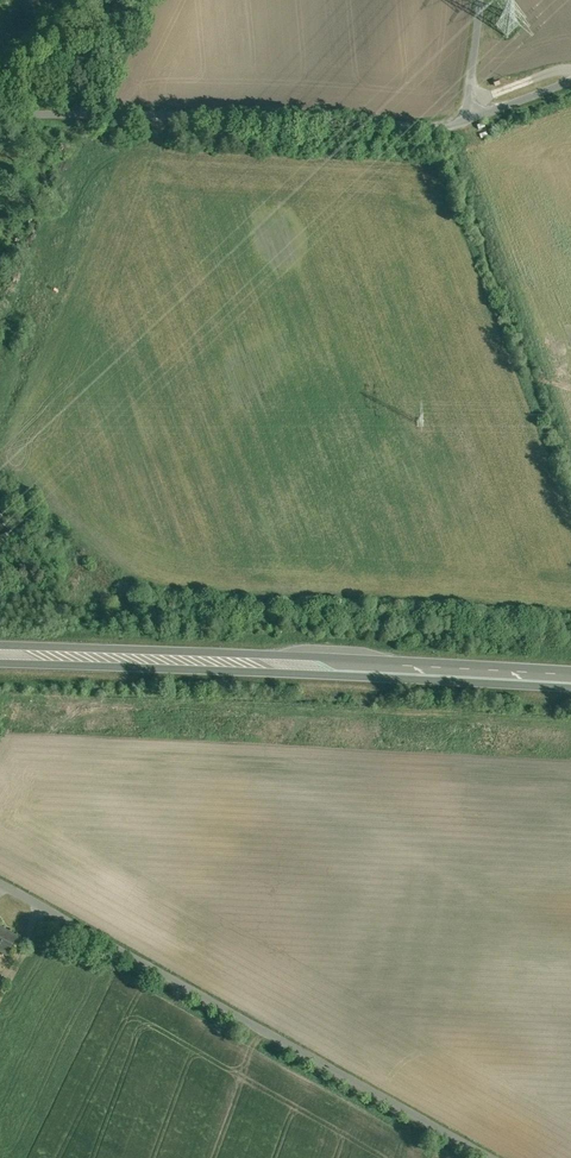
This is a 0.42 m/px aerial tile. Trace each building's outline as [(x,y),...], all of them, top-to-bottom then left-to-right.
[(0,928),(0,950),(7,954),(17,937),(0,928)]
